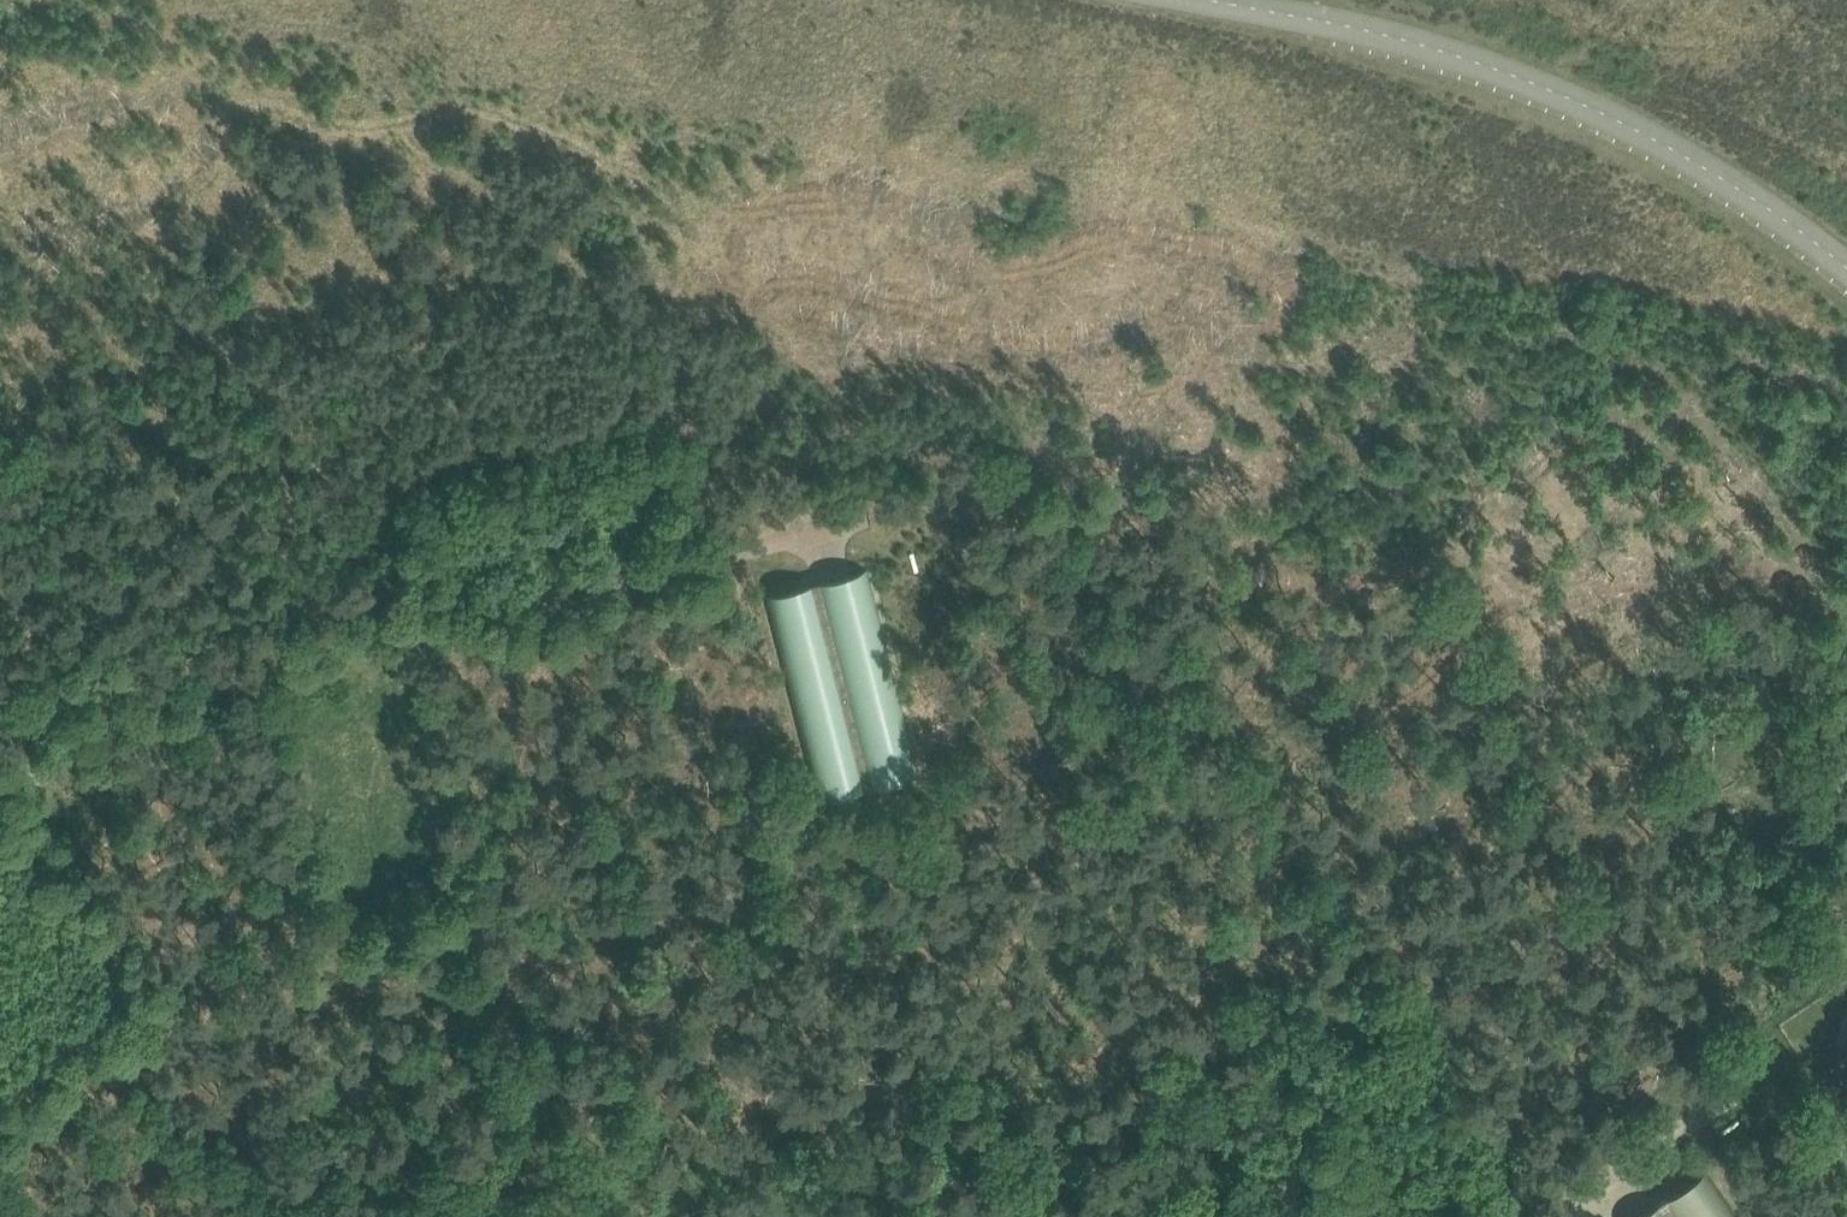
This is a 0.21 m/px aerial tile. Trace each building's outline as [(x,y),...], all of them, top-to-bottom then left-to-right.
[(920,774),(867,569),(766,594),(819,800),(920,774)] [(1706,1171),(1637,1216),(1737,1216),(1706,1171)]
